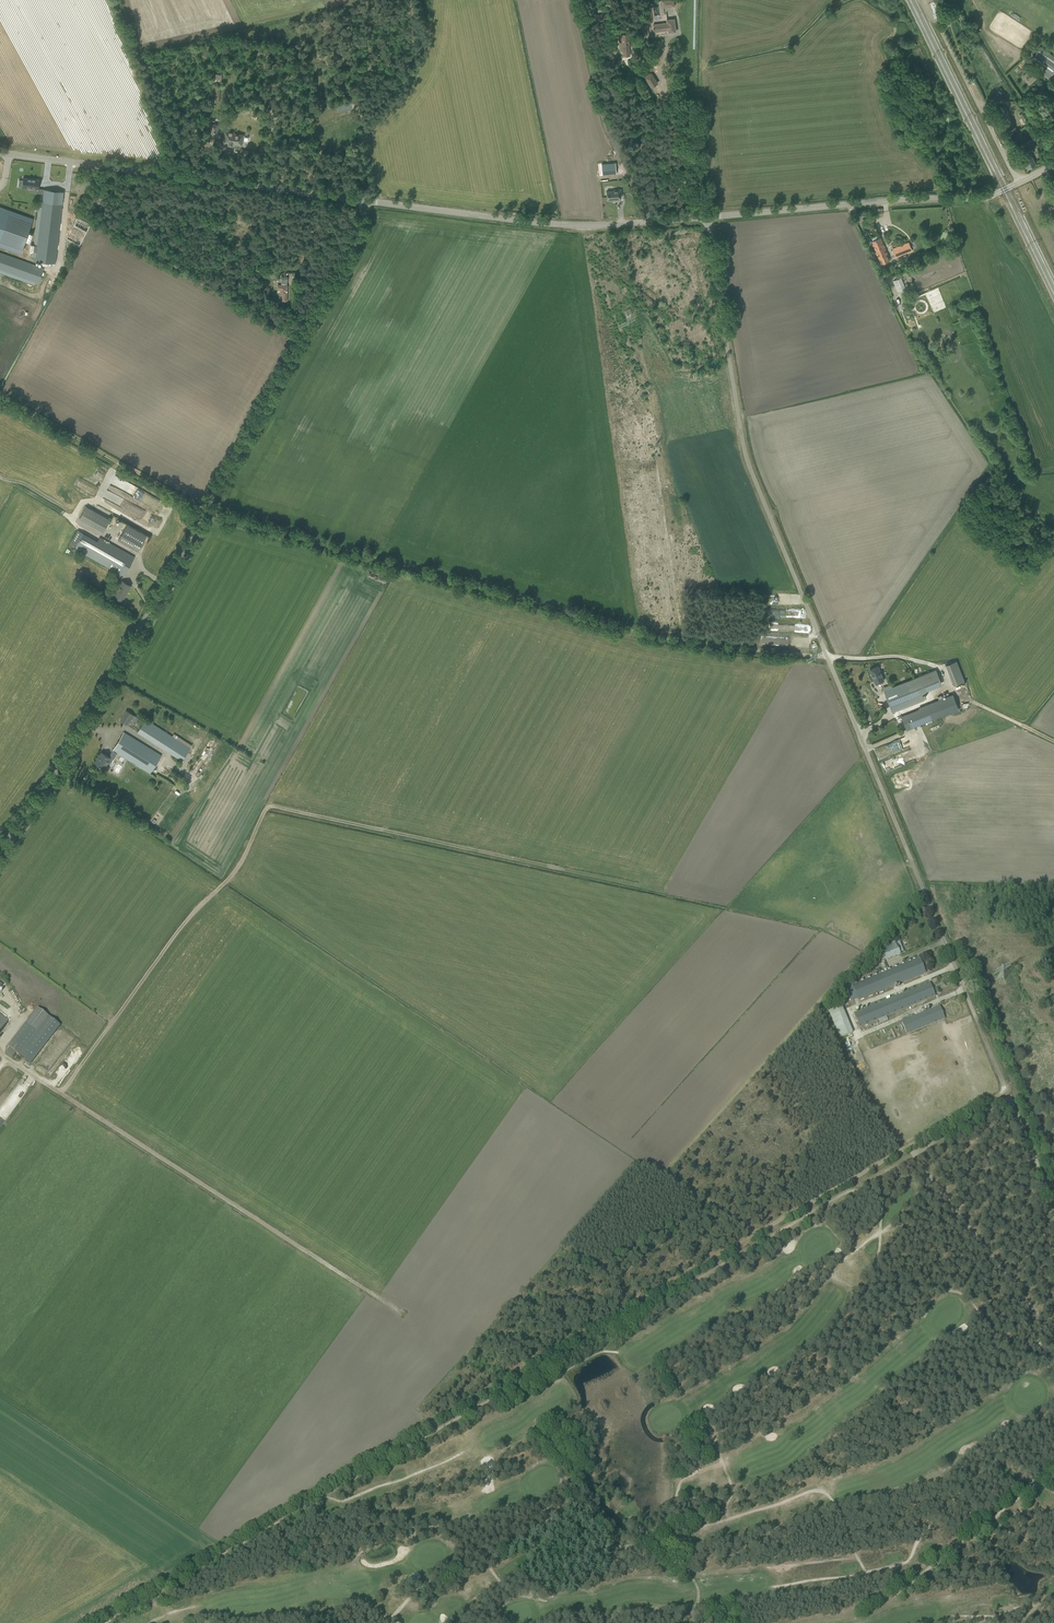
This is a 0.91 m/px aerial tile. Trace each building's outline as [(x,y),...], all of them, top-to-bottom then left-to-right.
[(593,22),(611,20),(610,13),(592,15),(593,22)] [(669,33),(676,32),(674,19),(667,20),(667,23),(653,25),(654,32),(668,30),(669,33)] [(640,25),(641,33),(649,33),(648,24),(640,25)] [(624,56),(630,56),(629,40),(628,34),(619,35),(620,45),(623,45),(624,56)] [(1031,60),(1043,69),(1041,72),(1049,78),(1052,75),(1053,72),(1053,56),(1040,46),(1031,60)] [(1025,78),(1033,71),(1030,69),(1023,76),(1025,78)] [(657,83),(651,73),(645,77),(651,87),(657,83)] [(218,103),(221,83),(215,82),(215,85),(213,84),(212,96),(208,96),(207,105),(210,105),(211,102),(218,103)] [(1017,130),(1006,106),(999,109),(1010,133),(1017,130)] [(906,129),(903,121),(901,122),(898,123),(902,131),(906,129)] [(207,138),(217,139),(219,124),(210,123),(207,138)] [(241,144),(242,136),(234,135),(234,134),(224,132),(224,135),(225,135),(224,142),(228,143),(228,144),(231,145),(232,143),(241,144)] [(1036,147),(1032,139),(1025,142),(1029,150),(1036,147)] [(1028,168),(1036,164),(1031,154),(1023,158),(1028,168)] [(616,163),(602,164),(603,175),(617,174),(616,163)] [(23,178),(23,180),(19,180),(18,187),(38,189),(40,180),(23,178)] [(30,245),(29,251),(33,252),(33,256),(34,257),(35,257),(35,261),(43,262),(42,266),(49,266),(49,265),(52,266),(53,264),(54,264),(63,197),(64,192),(44,189),(43,194),(42,207),(38,207),(38,209),(33,244),(33,245),(30,245)] [(622,195),(622,189),(613,190),(613,191),(607,191),(608,201),(614,200),(615,201),(621,201),(620,195),(622,195)] [(21,254),(25,242),(29,243),(33,232),(29,231),(33,219),(0,207),(0,246),(21,254)] [(76,217),(72,224),(86,232),(90,225),(76,217)] [(875,250),(884,246),(880,238),(871,242),(875,250)] [(896,257),(912,250),(909,242),(893,249),(896,257)] [(884,246),(875,250),(874,250),(880,264),(890,260),(884,246)] [(33,285),(34,282),(38,283),(43,269),(0,253),(0,273),(33,285)] [(906,289),(901,278),(893,281),(898,292),(906,289)] [(287,301),(288,285),(277,284),(277,295),(283,295),(283,301),(287,301)] [(123,492),(129,484),(121,478),(115,486),(123,492)] [(79,518),(103,531),(110,519),(86,506),(79,518)] [(154,525),(160,528),(165,520),(158,517),(154,525)] [(137,551),(144,539),(125,528),(118,540),(137,551)] [(77,543),(74,548),(116,571),(122,574),(124,575),(134,557),(129,554),(99,537),(97,541),(82,533),(77,543)] [(155,545),(162,548),(166,538),(164,537),(162,541),(157,539),(155,545)] [(122,581),(114,596),(122,600),(131,585),(122,581)] [(796,596),(778,596),(778,602),(782,602),(782,604),(796,604),(796,596)] [(954,685),(964,681),(956,661),(946,665),(954,685)] [(879,666),(870,669),(875,684),(884,680),(879,666)] [(924,699),(920,689),(941,681),(936,669),(892,687),(894,693),(886,696),(893,713),(896,712),(895,710),(924,699)] [(924,722),(952,711),(946,696),(918,708),(919,710),(902,717),(907,729),(924,722)] [(126,725),(133,715),(126,710),(119,720),(126,725)] [(191,746),(173,735),(172,737),(145,720),(137,732),(181,761),(191,746)] [(149,773),(161,756),(129,735),(124,732),(109,756),(101,752),(98,758),(97,757),(94,762),(99,765),(102,767),(106,761),(109,763),(111,759),(112,760),(117,752),(149,773)] [(887,745),(875,748),(878,759),(890,756),(887,745)] [(879,948),(884,961),(900,954),(895,941),(879,948)] [(857,998),(857,1000),(926,972),(920,958),(887,971),(886,968),(883,970),(884,972),(852,986),(853,988),(847,990),(851,1001),(857,998)] [(929,982),(914,988),(913,986),(909,988),(910,990),(876,1004),(875,1002),(869,1005),(870,1007),(854,1013),(860,1027),(879,1019),(880,1023),(888,1020),(886,1016),(935,996),(929,982)] [(828,1010),(840,1038),(853,1033),(841,1004),(828,1010)] [(939,1006),(902,1022),(907,1034),(945,1019),(939,1006)] [(9,1047),(5,1052),(12,1057),(16,1053),(19,1055),(49,1016),(37,1008),(7,1046),(9,1047)] [(49,1016),(19,1055),(30,1064),(60,1025),(49,1016)] [(64,1076),(73,1065),(67,1061),(59,1072),(64,1076)] [(963,1325),(951,1330),(954,1337),(966,1332),(963,1325)]
